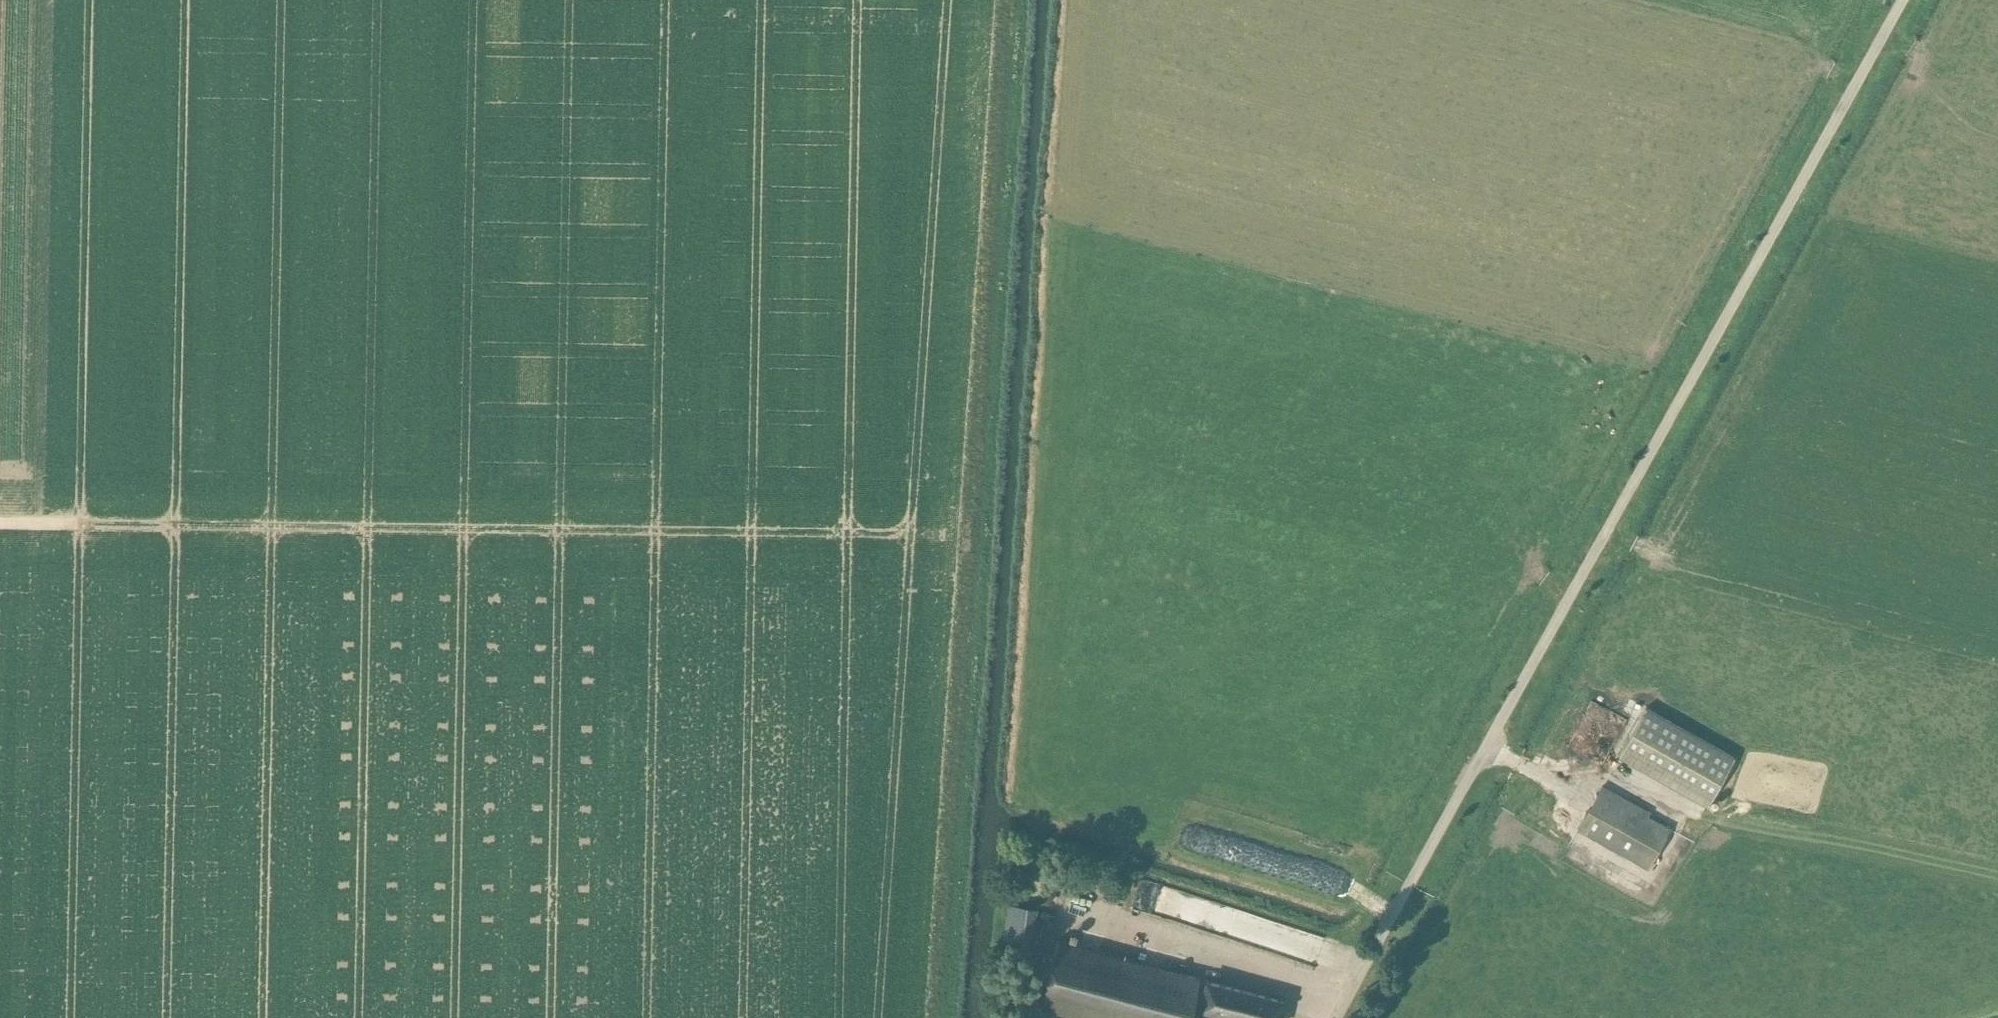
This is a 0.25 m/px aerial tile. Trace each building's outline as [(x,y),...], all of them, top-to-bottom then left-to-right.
[(1707,807),(1734,759),(1659,717),(1646,709),(1619,757),(1707,807)] [(1647,868),(1669,828),(1648,816),(1650,813),(1602,786),(1578,829),(1647,868)] [(1034,911),(1009,908),(1004,944),(1029,947),(1034,911)] [(1041,1006),(1084,1017),(1281,1017),(1286,1001),(1059,939),(1041,1006)]
